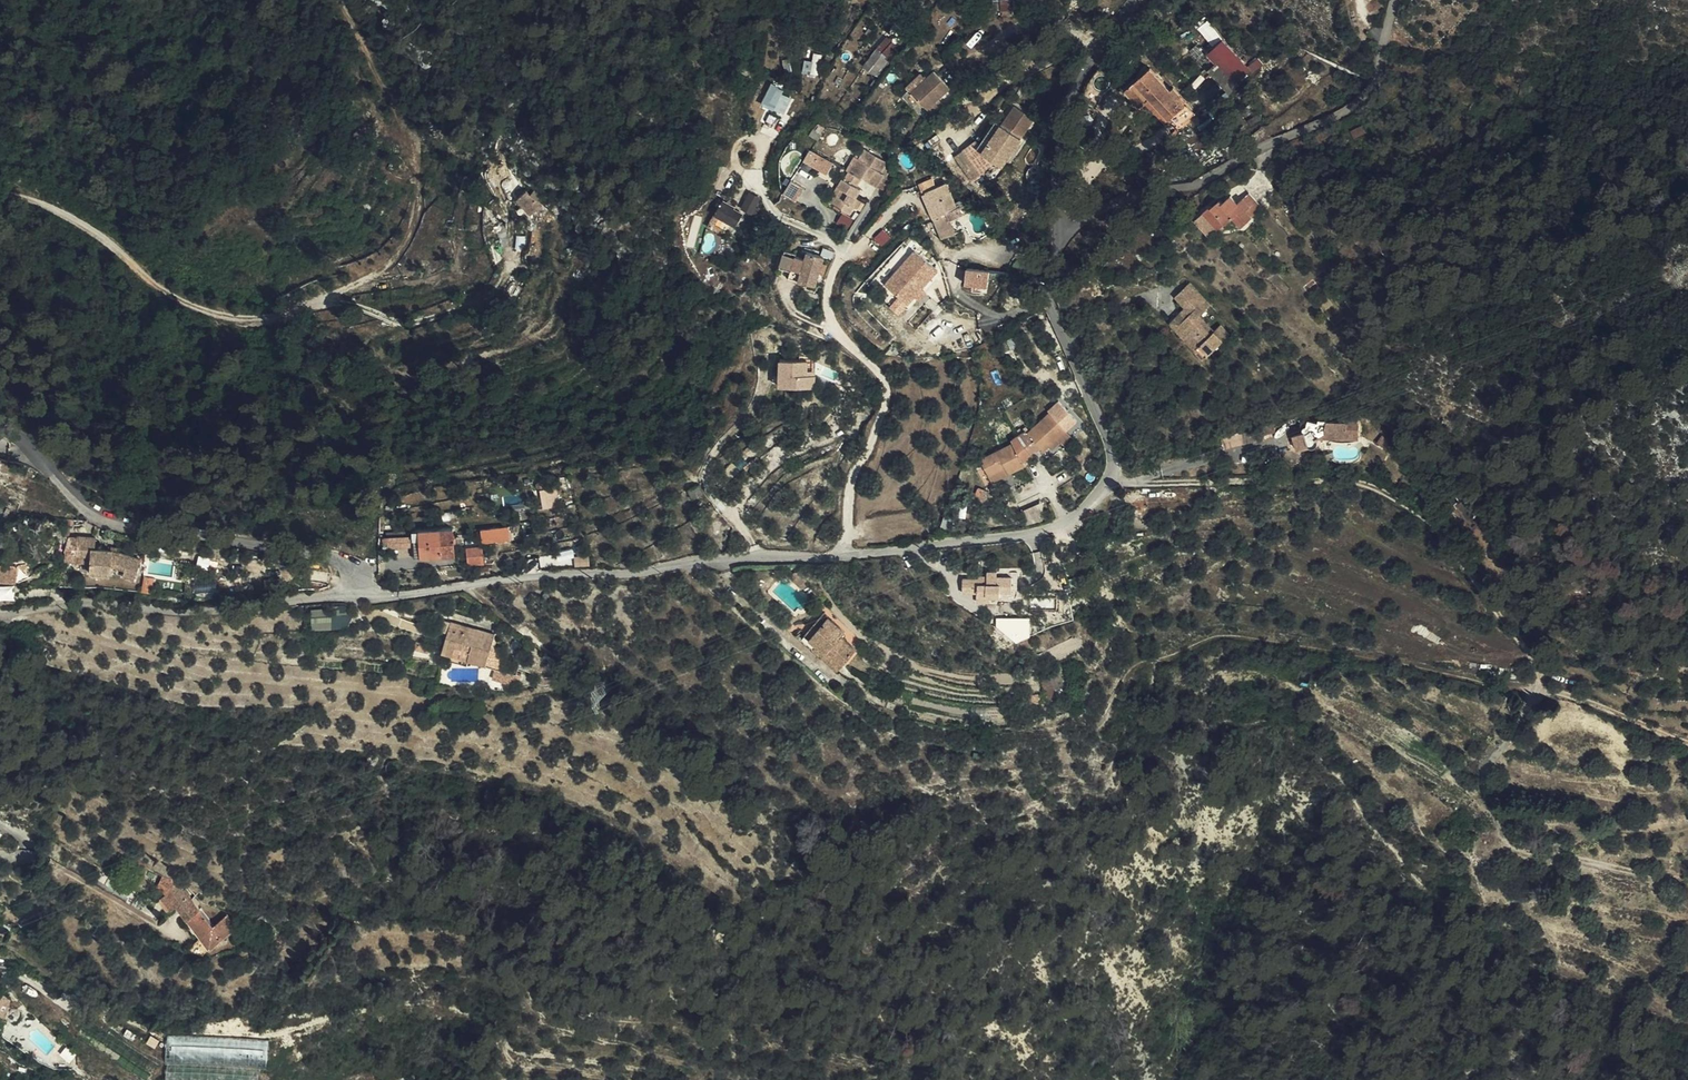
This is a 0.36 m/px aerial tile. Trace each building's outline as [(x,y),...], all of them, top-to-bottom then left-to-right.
[(1017,0),(999,0),(1000,10),(1018,8),(1017,0)] [(912,28),(906,23),(897,33),(904,38),(912,28)] [(1205,54),(1215,87),(1233,80),(1217,27),(1199,33),(1205,54)] [(883,60),(892,48),(878,38),(869,51),(883,60)] [(814,51),(814,59),(805,58),(804,73),(819,74),(821,52),(814,51)] [(1201,91),(1215,87),(1205,54),(1191,59),(1201,91)] [(1137,63),(1112,91),(1128,106),(1139,94),(1159,111),(1176,93),(1163,80),(1159,84),(1137,63)] [(915,72),(902,86),(926,109),(947,88),(929,71),(922,78),(915,72)] [(771,80),(761,103),(787,114),(794,98),(782,92),(785,87),(771,80)] [(1015,102),(1004,118),(1008,122),(1000,134),(1015,145),(1036,116),(1015,102)] [(1008,122),(1004,118),(995,132),(1000,134),(1008,122)] [(850,163),(863,170),(868,160),(875,164),(871,173),(881,179),(887,168),(888,166),(885,165),(891,153),(865,137),(860,144),(858,143),(852,154),(855,155),(850,163)] [(979,138),(964,147),(974,163),(988,154),(979,138)] [(811,148),(804,160),(829,173),(836,161),(811,148)] [(854,194),(858,187),(863,180),(858,177),(863,170),(850,163),(847,161),(842,170),(846,172),(832,194),(851,205),(856,197),(854,194)] [(1122,162),(1115,170),(1130,181),(1137,173),(1122,162)] [(887,168),(881,179),(890,184),(895,173),(887,168)] [(829,192),(832,194),(846,172),(842,170),(829,192)] [(954,204),(952,201),(944,180),(934,183),(931,175),(917,180),(931,215),(942,209),(954,204)] [(795,179),(785,192),(794,197),(797,193),(800,195),(806,186),(795,179)] [(522,190),(526,185),(522,182),(518,186),(515,184),(507,193),(519,206),(523,202),(528,196),(522,190)] [(740,208),(746,192),(742,190),(735,206),(740,208)] [(755,196),(746,192),(740,208),(749,211),(755,196)] [(1235,192),(1224,199),(1234,212),(1242,221),(1252,213),(1238,197),(1235,192)] [(1244,193),(1238,197),(1252,213),(1258,209),(1244,193)] [(535,201),(528,196),(523,202),(529,207),(535,201)] [(1221,196),(1205,207),(1213,218),(1221,211),(1227,218),(1234,212),(1224,199),(1221,196)] [(960,197),(952,201),(954,204),(942,209),(944,213),(945,218),(971,208),(968,199),(962,202),(960,197)] [(717,217),(722,207),(717,205),(713,215),(717,217)] [(738,214),(722,207),(717,217),(734,225),(738,214)] [(1213,218),(1205,207),(1195,214),(1206,228),(1209,232),(1218,225),(1213,218)] [(852,215),(846,210),(840,220),(846,224),(852,215)] [(1213,218),(1218,225),(1227,218),(1221,211),(1213,218)] [(952,235),(945,218),(944,213),(934,218),(942,239),(952,235)] [(885,229),(875,236),(881,244),(891,237),(885,229)] [(905,247),(877,276),(883,282),(911,252),(905,247)] [(794,268),(798,257),(800,251),(788,248),(784,265),(794,268)] [(894,282),(898,286),(905,277),(920,291),(930,279),(922,272),(929,264),(922,259),(925,255),(916,248),(896,270),(901,274),(894,282)] [(807,259),(798,257),(794,268),(804,271),(802,277),(815,280),(821,256),(808,253),(807,259)] [(804,271),(794,268),(793,275),(802,277),(804,271)] [(985,268),(960,268),(959,284),(984,284),(985,268)] [(1186,281),(1171,296),(1187,312),(1181,318),(1187,324),(1182,329),(1196,344),(1192,349),(1201,358),(1226,334),(1217,324),(1211,329),(1197,314),(1207,304),(1186,281)] [(816,386),(815,357),(778,358),(778,386),(816,386)] [(1039,446),(1047,439),(1055,431),(1062,425),(1044,406),(1022,427),(1018,422),(1005,431),(1007,433),(973,451),(980,466),(997,457),(1003,469),(1019,460),(1017,456),(1034,442),(1039,446)] [(1295,435),(1299,446),(1299,449),(1311,445),(1316,446),(1318,445),(1320,443),(1320,437),(1360,438),(1361,424),(1360,423),(1360,422),(1359,421),(1357,420),(1341,419),(1341,421),(1320,421),(1320,423),(1310,420),(1309,427),(1307,427),(1306,428),(1305,430),(1306,432),(1295,435)] [(1258,428),(1260,435),(1276,432),(1274,424),(1258,428)] [(1239,433),(1242,444),(1257,440),(1256,437),(1254,429),(1239,433)] [(1055,431),(1047,439),(1051,445),(1061,436),(1055,431)] [(986,477),(1003,469),(997,457),(980,466),(986,477)] [(559,505),(556,484),(541,486),(543,506),(559,505)] [(1255,510),(1270,509),(1270,501),(1254,501),(1255,510)] [(1038,503),(1024,508),(1030,523),(1044,518),(1038,503)] [(448,545),(446,517),(405,520),(405,529),(411,530),(411,546),(448,545)] [(510,524),(481,527),(482,541),(512,538),(510,524)] [(477,548),(475,533),(461,535),(462,550),(477,548)] [(384,547),(411,546),(411,534),(384,535),(384,547)] [(76,554),(76,556),(90,557),(90,564),(90,573),(112,574),(112,564),(125,568),(123,575),(135,579),(141,560),(119,553),(111,551),(110,551),(96,550),(96,539),(77,537),(66,537),(64,553),(76,554)] [(541,555),(542,565),(573,562),(572,552),(541,555)] [(25,567),(17,570),(17,577),(26,571),(25,567)] [(17,577),(17,570),(0,570),(0,587),(17,587),(17,577)] [(804,571),(795,572),(790,576),(800,586),(807,581),(804,571)] [(153,590),(155,576),(146,574),(144,588),(153,590)] [(1001,584),(1001,578),(993,578),(993,580),(989,580),(989,576),(979,575),(979,578),(964,578),(963,596),(1001,597),(1001,589),(1008,589),(1008,584),(1005,584),(1001,584)] [(312,606),(313,627),(352,626),(351,605),(312,606)] [(828,624),(832,619),(825,613),(820,618),(828,624)] [(845,631),(832,619),(828,624),(820,618),(801,640),(821,657),(823,655),(839,668),(856,648),(841,635),(845,631)] [(441,619),(438,627),(449,631),(452,622),(441,619)] [(449,631),(444,650),(453,653),(470,658),(488,663),(496,634),(452,621),(452,622),(449,631)] [(468,664),(470,658),(453,653),(452,659),(468,664)] [(557,673),(561,666),(557,664),(553,670),(557,673)] [(1066,680),(1062,673),(1059,666),(1039,675),(1050,701),(1055,699),(1059,697),(1056,691),(1068,685),(1066,680)] [(1056,691),(1059,697),(1061,697),(1071,692),(1071,691),(1068,685),(1056,691)] [(376,755),(373,755),(371,755),(369,757),(368,759),(368,762),(370,764),(373,765),(375,764),(378,762),(378,760),(377,757),(376,755)] [(395,762),(393,761),(389,761),(386,764),(385,767),(387,770),(390,773),(393,773),(396,771),(398,769),(398,766),(397,763),(395,762)] [(375,865),(351,871),(354,880),(378,874),(375,865)] [(325,887),(322,876),(306,880),(309,891),(325,887)] [(178,904),(180,907),(190,919),(201,909),(189,895),(191,894),(187,889),(184,891),(179,884),(163,897),(164,898),(173,909),(178,904)] [(173,909),(164,898),(160,901),(169,912),(173,909)] [(203,935),(215,925),(201,909),(190,919),(190,920),(203,935)] [(285,911),(286,918),(296,916),(294,909),(285,911)] [(259,925),(286,918),(285,911),(263,917),(257,920),(259,925)] [(224,936),(237,926),(228,914),(215,925),(224,936)] [(224,936),(215,925),(203,935),(212,946),(224,936)] [(193,949),(205,952),(212,946),(203,935),(188,947),(193,949)] [(229,943),(224,936),(212,946),(218,952),(229,943)] [(67,970),(74,963),(68,959),(57,948),(51,954),(67,970)] [(11,999),(0,992),(0,1004),(9,1008),(10,1006),(11,999)] [(0,1004),(0,1014),(7,1016),(9,1008),(0,1004)] [(13,1006),(10,1006),(9,1008),(7,1016),(8,1019),(10,1021),(13,1021),(15,1021),(19,1019),(20,1016),(20,1012),(19,1009),(16,1007),(13,1006)] [(168,1059),(268,1064),(268,1041),(169,1035),(168,1059)] [(142,1053),(134,1071),(148,1079),(150,1079),(159,1064),(142,1053)] [(260,1066),(168,1061),(167,1079),(259,1079),(260,1066)] [(363,1071),(347,1079),(368,1079),(363,1071)]
